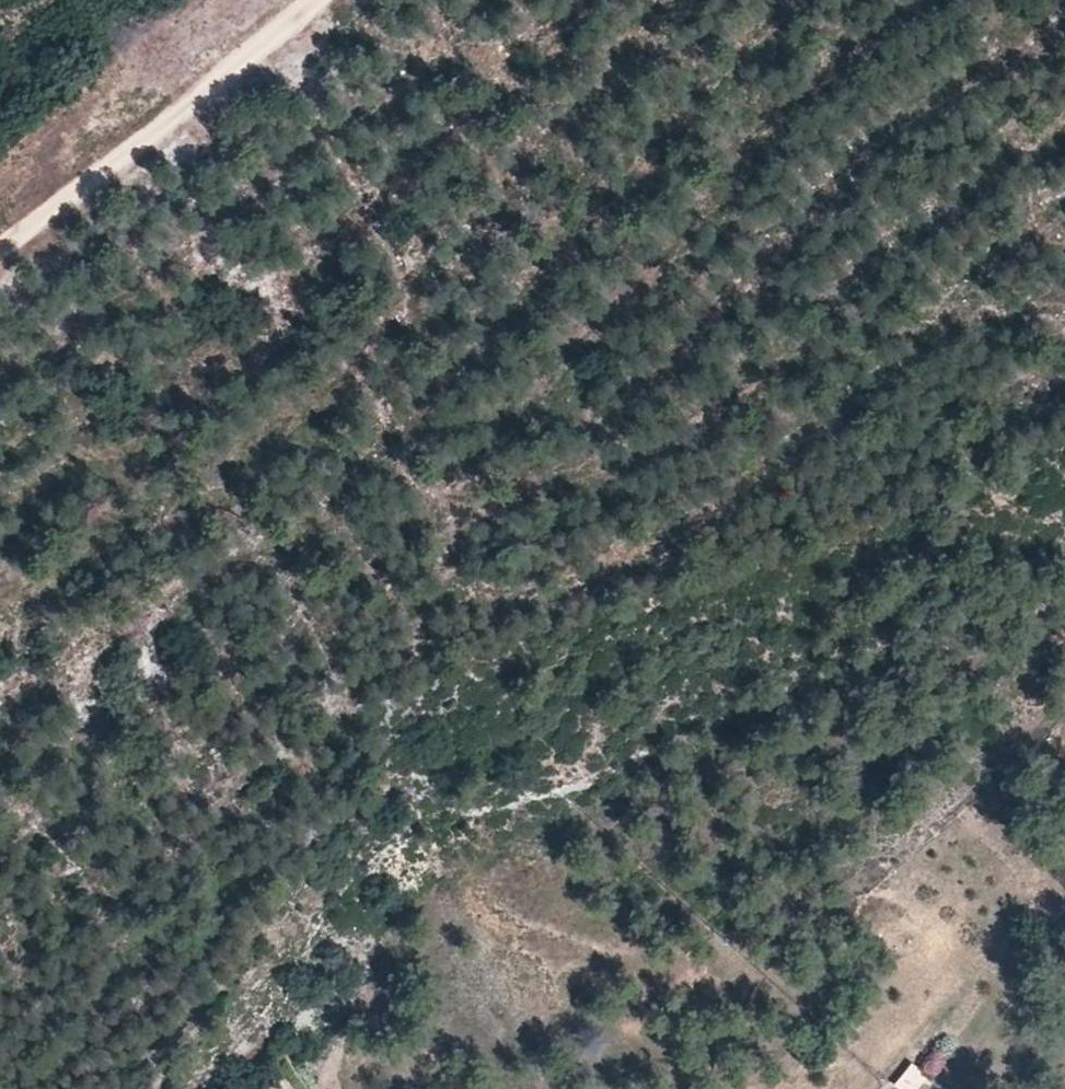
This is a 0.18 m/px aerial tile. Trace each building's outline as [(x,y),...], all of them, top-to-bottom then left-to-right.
[(927,1075),(912,1064),(895,1085),(900,1088),(915,1088),(927,1075)]
